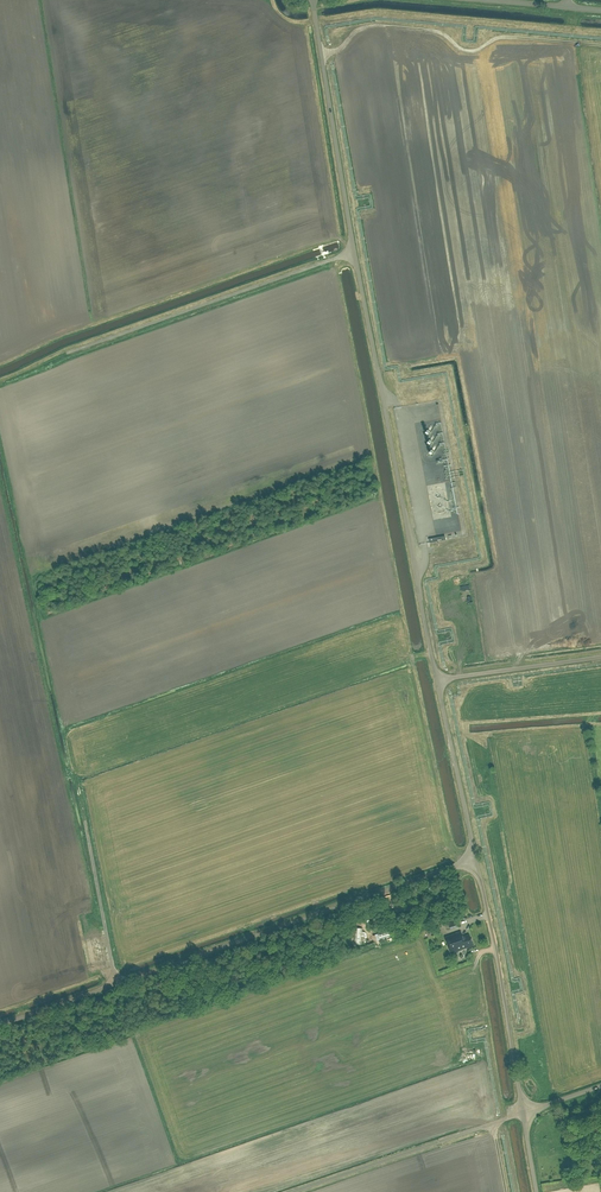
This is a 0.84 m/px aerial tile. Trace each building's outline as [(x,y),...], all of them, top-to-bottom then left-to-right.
[(463,937),(461,932),(445,937),(450,954),(473,946),(469,934),(463,937)]
